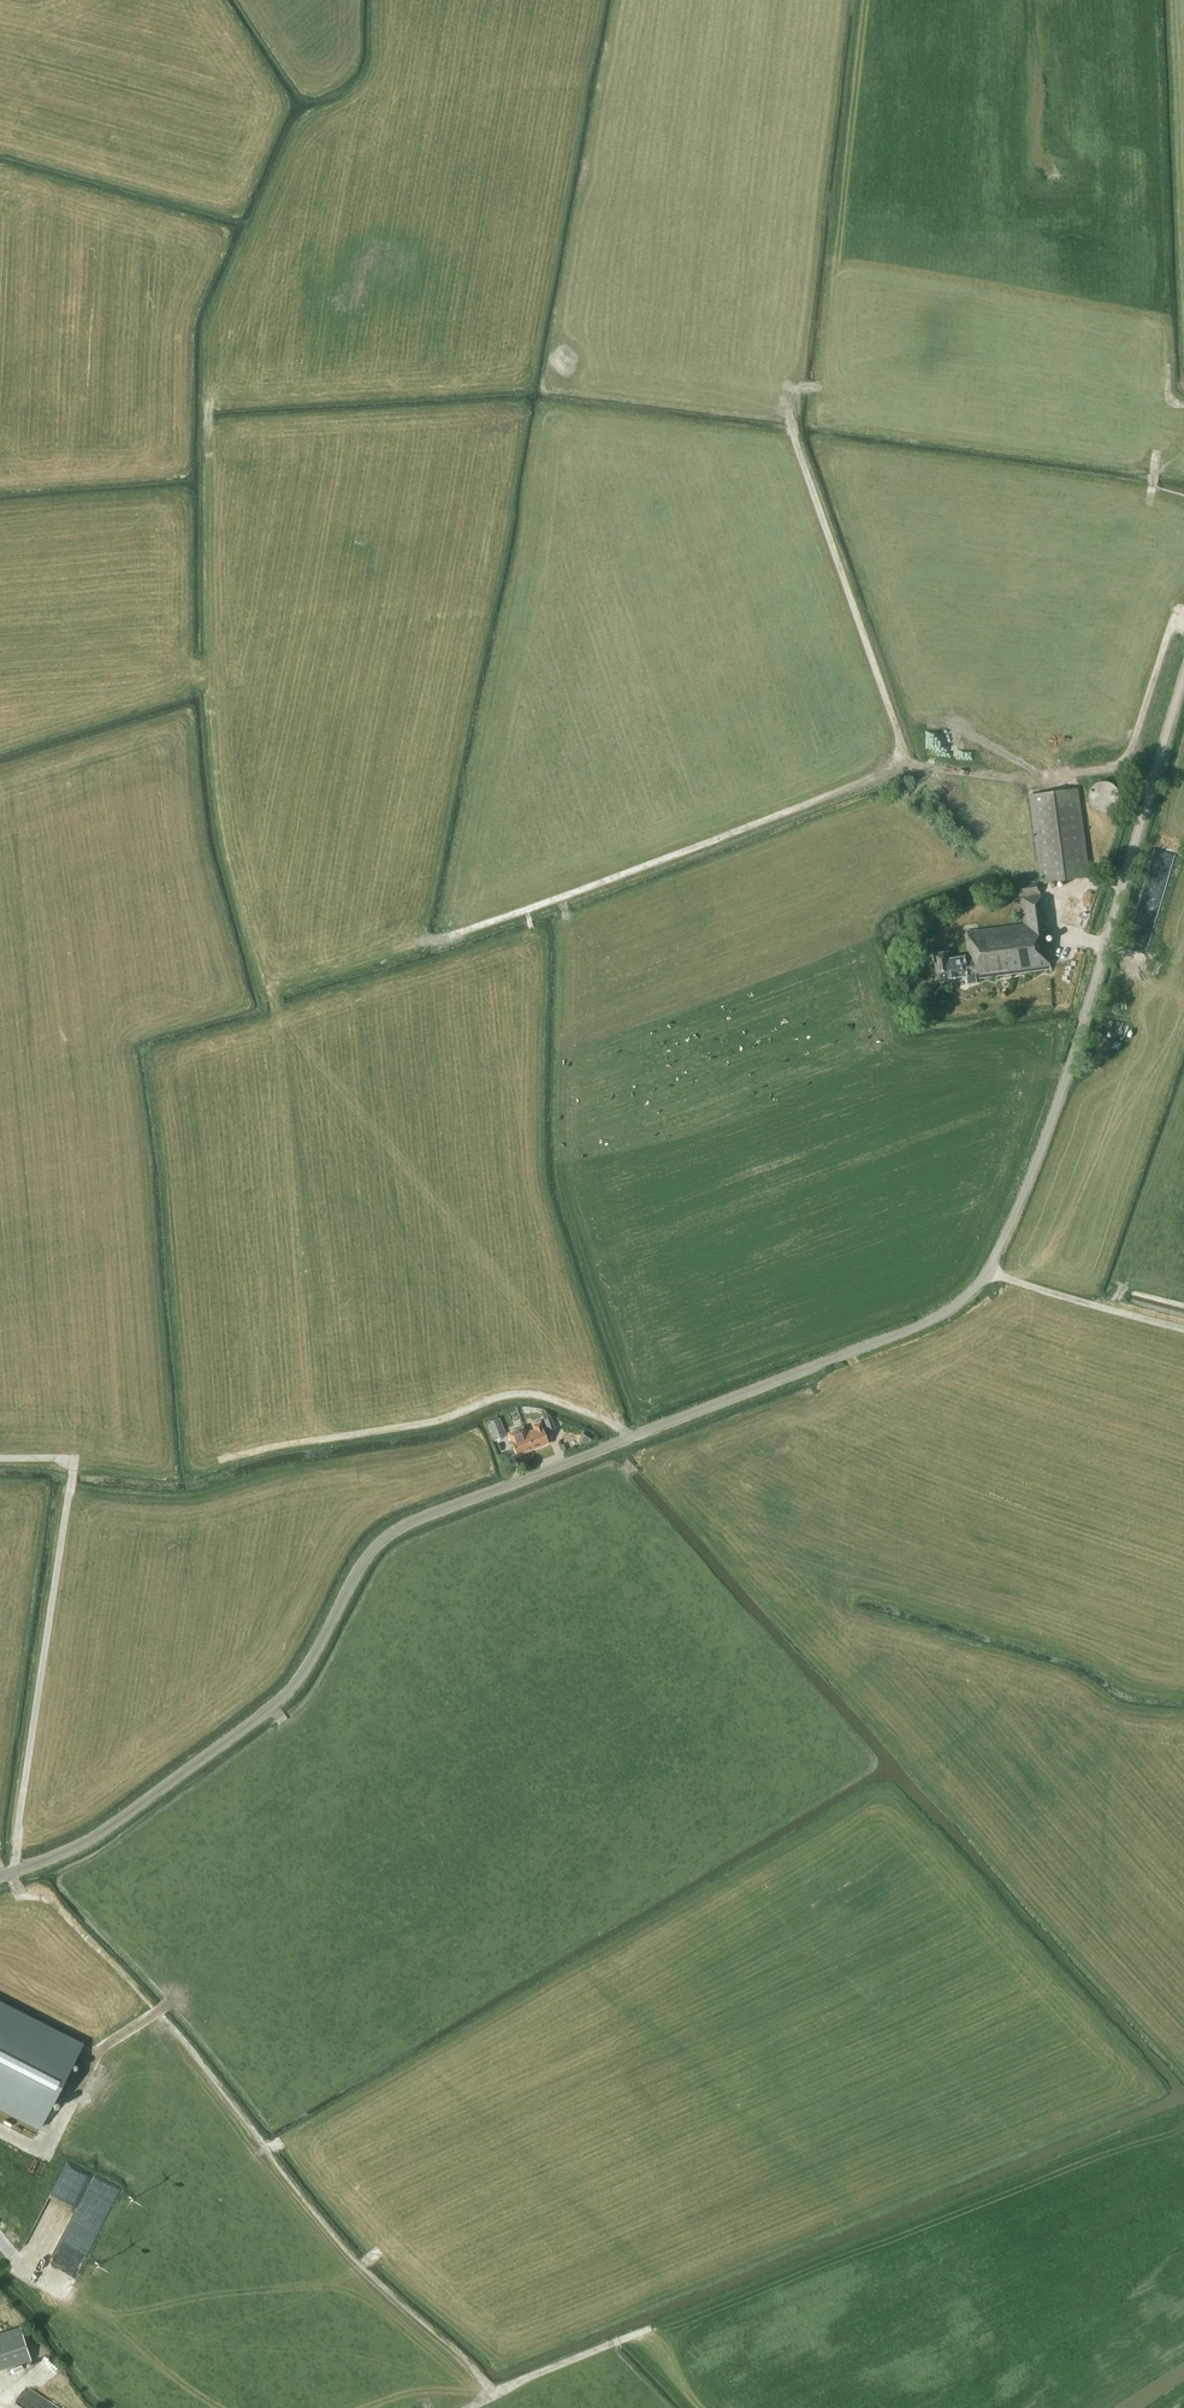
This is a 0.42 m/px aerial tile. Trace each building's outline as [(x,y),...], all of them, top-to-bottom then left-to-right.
[(986,765),(1001,764),(1000,745),(985,746),(986,765)] [(1089,800),(1107,810),(1119,788),(1101,778),(1089,800)] [(1032,792),(1043,882),(1093,876),(1082,786),(1032,792)] [(1169,889),(1175,852),(1155,848),(1148,886),(1169,889)] [(1041,883),(1041,880),(1015,884),(1017,898),(1020,897),(1024,926),(967,934),(970,955),(949,958),(948,951),(934,953),(938,980),(968,976),(969,983),(977,982),(976,979),(1051,968),(1039,883),(1041,883)] [(507,1436),(499,1417),(487,1422),(495,1441),(507,1436)] [(556,1429),(552,1417),(543,1420),(548,1431),(556,1429)] [(526,1433),(533,1449),(549,1443),(540,1421),(532,1424),(534,1430),(526,1433)] [(533,1449),(526,1433),(518,1436),(516,1430),(507,1434),(516,1456),(533,1449)] [(37,2133),(81,2048),(0,2006),(0,2114),(37,2133)] [(20,2326),(0,2333),(0,2369),(31,2359),(20,2326)]
